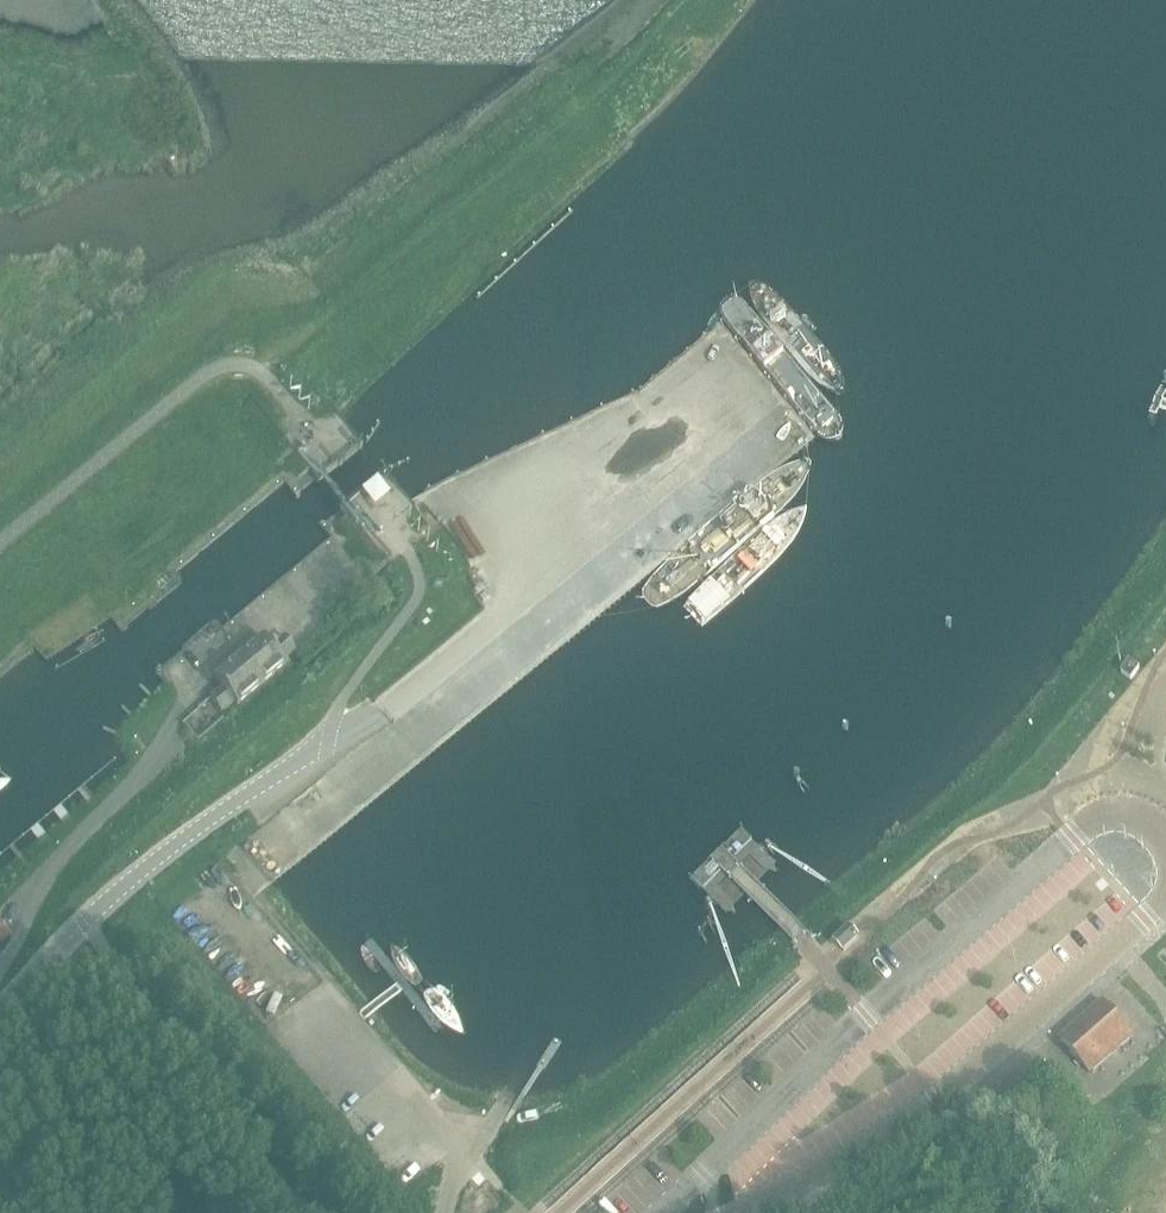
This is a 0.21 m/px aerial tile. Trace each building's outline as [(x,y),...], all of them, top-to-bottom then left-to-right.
[(375,500),(385,492),(377,483),(368,491),(375,500)] [(283,659),(296,649),(285,635),(272,646),(264,637),(215,679),(223,688),(210,699),(222,712),(234,701),(237,705),(286,663),(283,659)] [(1131,680),(1139,668),(1129,661),(1121,673),(1131,680)] [(11,935),(0,923),(0,944),(11,935)] [(849,928),(834,941),(844,952),(859,939),(849,928)] [(1104,1003),(1061,1041),(1089,1073),(1132,1035),(1104,1003)]
